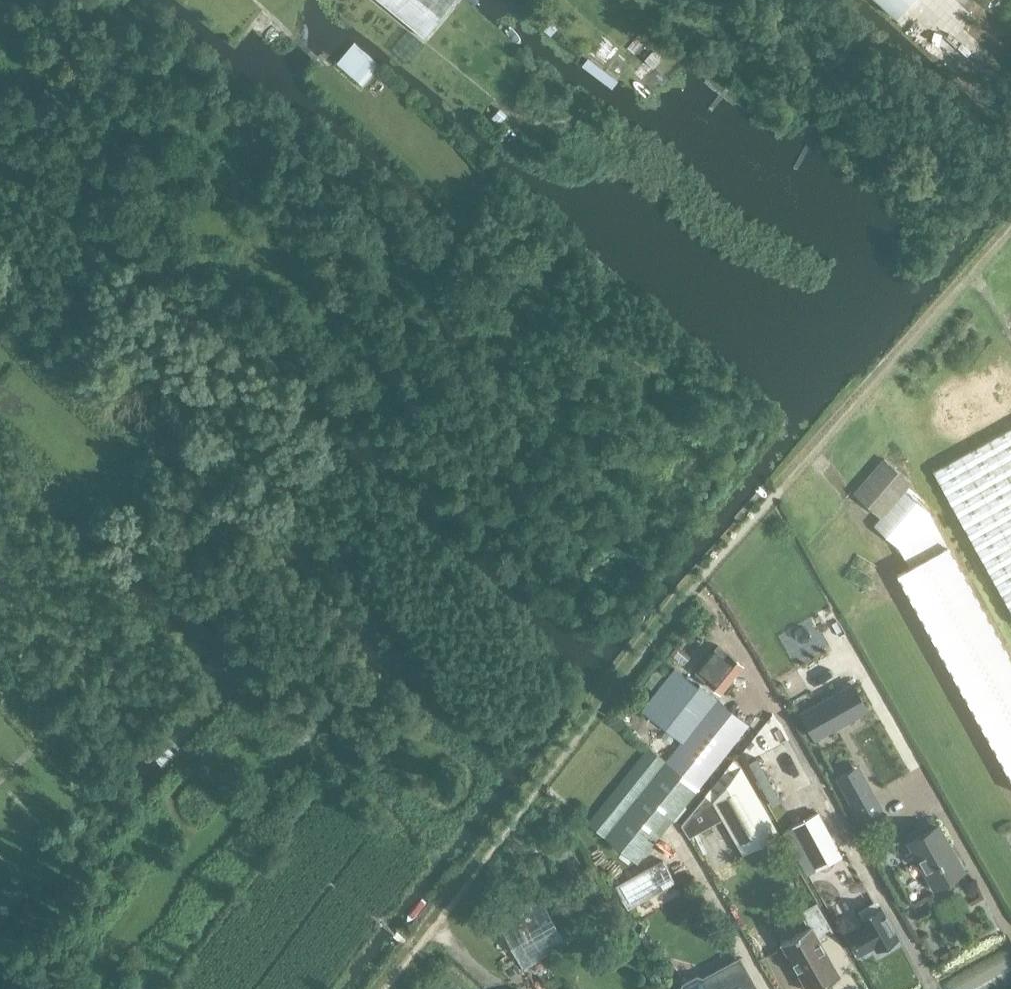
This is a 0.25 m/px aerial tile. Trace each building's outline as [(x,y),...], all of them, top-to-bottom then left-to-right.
[(453,0),(377,0),(423,38),(453,0)] [(897,17),(912,0),(877,0),(897,17)] [(641,82),(670,50),(660,41),(657,46),(641,33),(628,47),(634,52),(617,70),(628,80),(633,74),(641,82)] [(932,471),(953,509),(1010,613),(1010,427),(932,471)] [(1010,781),(1010,661),(947,546),(928,511),(928,510),(905,490),(911,482),(883,458),(856,490),(853,493),(880,517),(872,526),(897,546),(908,567),(895,574),(1010,781)] [(696,672),(720,692),(742,665),(717,645),(696,672)] [(587,822),(637,863),(748,724),(671,668),(639,709),(662,728),(587,822)] [(801,712),(814,737),(867,708),(853,683),(801,712)] [(766,751),(751,757),(768,801),(784,795),(766,751)] [(881,807),(858,765),(837,777),(860,819),(881,807)] [(739,854),(778,833),(740,766),(710,803),(739,854)] [(815,869),(842,855),(818,811),(792,826),(815,869)] [(937,823),(906,840),(932,886),(963,870),(937,823)] [(616,882),(629,905),(674,880),(662,857),(616,882)] [(542,898),(521,910),(546,952),(566,941),(542,898)] [(861,916),(857,918),(876,950),(898,937),(880,906),(877,907),(874,902),(858,910),(861,916)] [(829,930),(815,905),(802,913),(810,926),(781,943),(781,944),(782,944),(807,988),(816,988),(840,976),(839,974),(838,975),(817,937),(829,930)] [(545,952),(521,910),(498,923),(521,966),(545,952)] [(836,937),(825,944),(841,969),(852,962),(836,937)] [(756,986),(739,956),(700,978),(706,988),(751,988),(756,986)]
